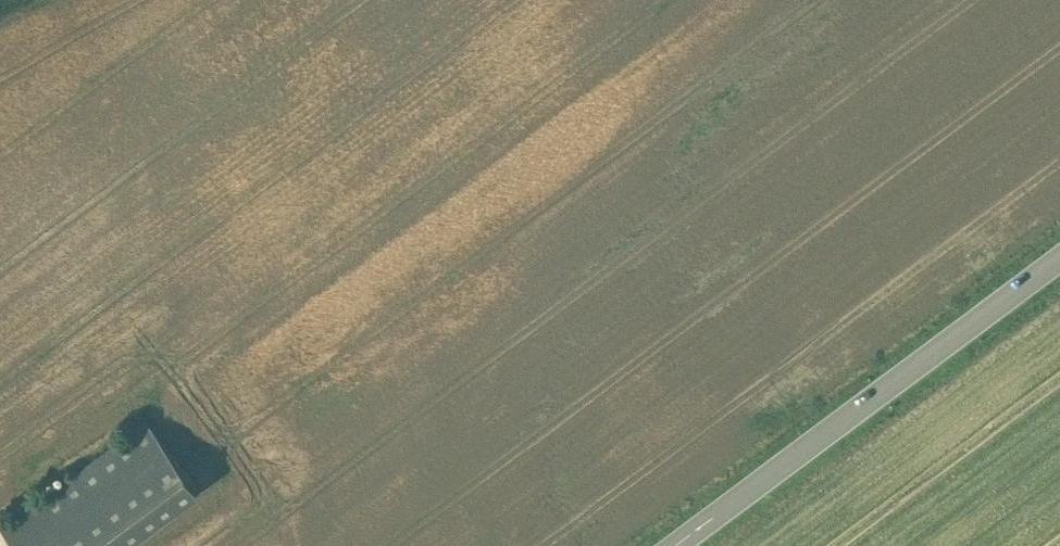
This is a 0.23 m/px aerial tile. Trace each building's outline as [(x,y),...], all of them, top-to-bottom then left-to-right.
[(152,417),(0,524),(0,526),(14,545),(128,545),(205,492),(152,417)]
